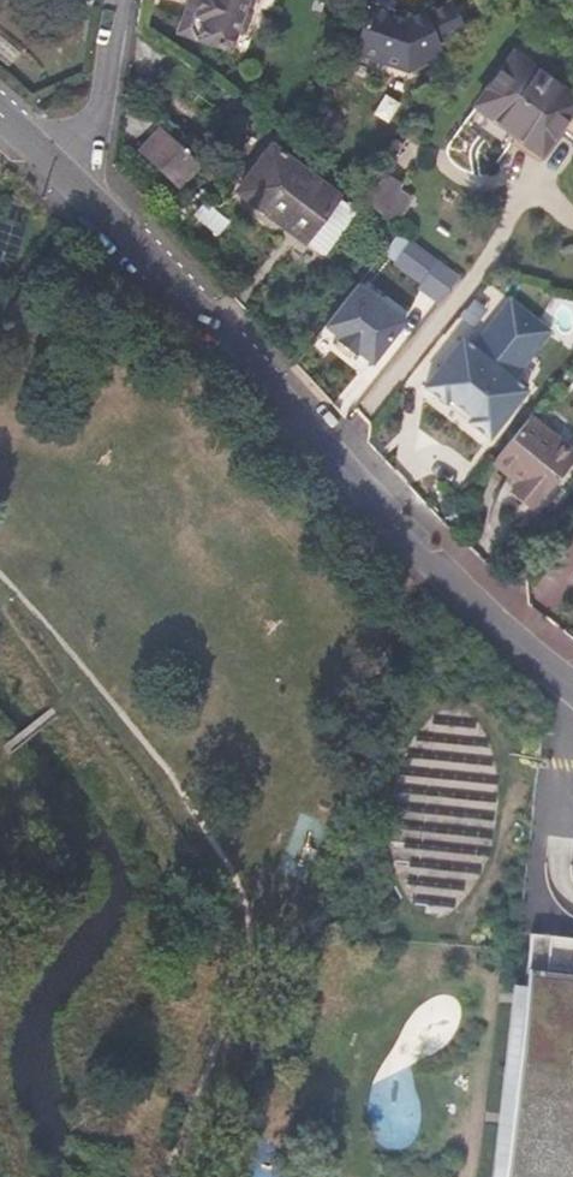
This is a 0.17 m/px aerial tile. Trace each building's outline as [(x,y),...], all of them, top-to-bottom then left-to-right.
[(199,0),(188,0),(177,31),(194,38),(190,27),(199,0)] [(194,38),(229,51),(235,35),(246,32),(253,11),(247,2),(248,0),(199,0),(190,27),(194,38)] [(438,44),(466,31),(452,1),(424,14),(424,11),(406,19),(400,17),(394,15),(395,12),(370,4),(353,52),(408,72),(443,55),(438,44)] [(541,153),(572,110),(572,98),(515,54),(477,104),(541,153)] [(201,167),(159,127),(138,149),(149,160),(156,167),(179,189),(201,167)] [(355,209),(272,145),(238,190),(322,253),(355,209)] [(156,167),(149,160),(145,163),(153,171),(156,167)] [(399,185),(383,174),(364,203),(367,205),(394,223),(411,199),(397,189),(399,185)] [(411,239),(393,263),(419,283),(437,260),(411,239)] [(459,277),(437,260),(419,283),(416,286),(439,304),(459,277)] [(359,284),(325,326),(339,337),(336,340),(355,357),(359,353),(373,363),(406,321),(359,284)] [(514,298),(504,311),(541,342),(554,329),(514,298)] [(541,342),(504,311),(475,345),(465,337),(426,383),(487,432),(525,386),(515,377),(544,344),(541,342)] [(572,457),(572,452),(532,418),(493,463),(518,483),(511,492),(531,510),(572,457)] [(529,931),(502,1176),(572,1176),(572,936),(529,931)]
